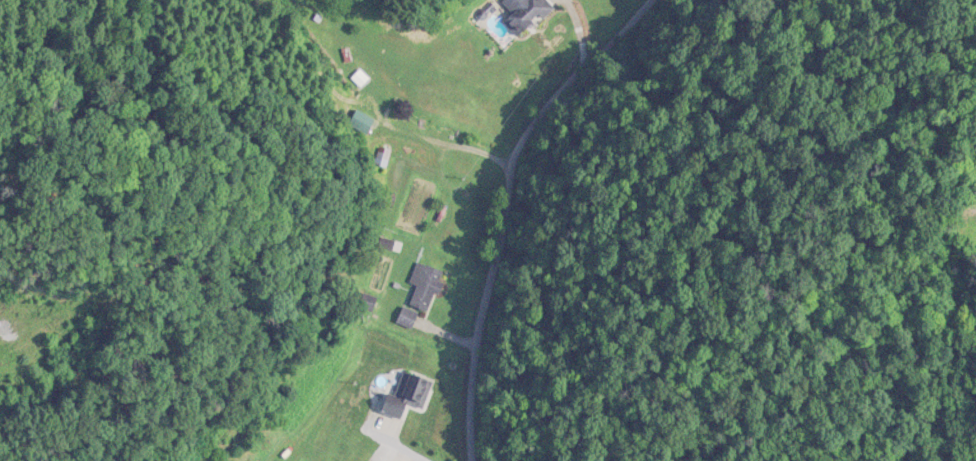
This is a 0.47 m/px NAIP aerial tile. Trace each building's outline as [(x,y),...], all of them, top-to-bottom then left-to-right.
[(504,21),(512,36),(554,15),(546,0),(502,0),(511,17),(504,21)] [(429,313),(445,274),(423,264),(407,304),(429,313)] [(419,378),(399,371),(386,415),(401,419),(406,405),(410,406),(419,378)]
